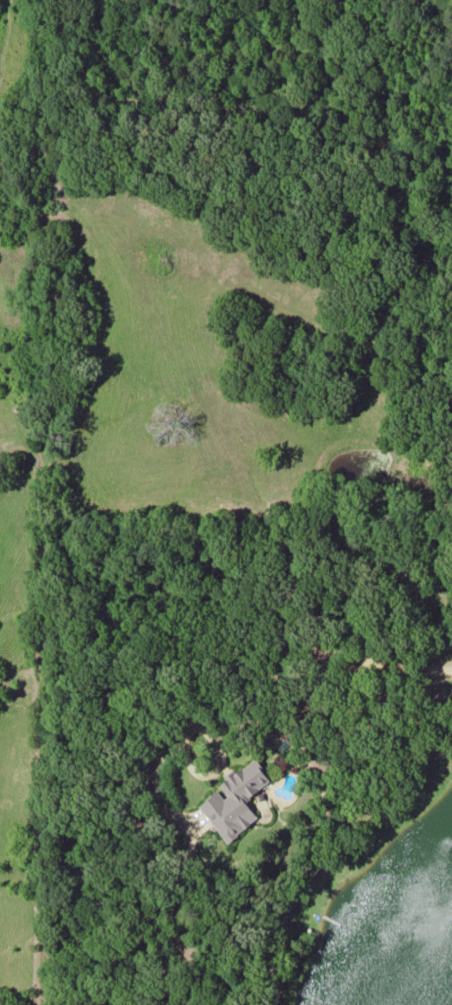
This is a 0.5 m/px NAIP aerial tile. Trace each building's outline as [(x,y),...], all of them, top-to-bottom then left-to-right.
[(199,802),(229,842),(261,817),(247,799),(274,778),(257,757),(199,802)]
